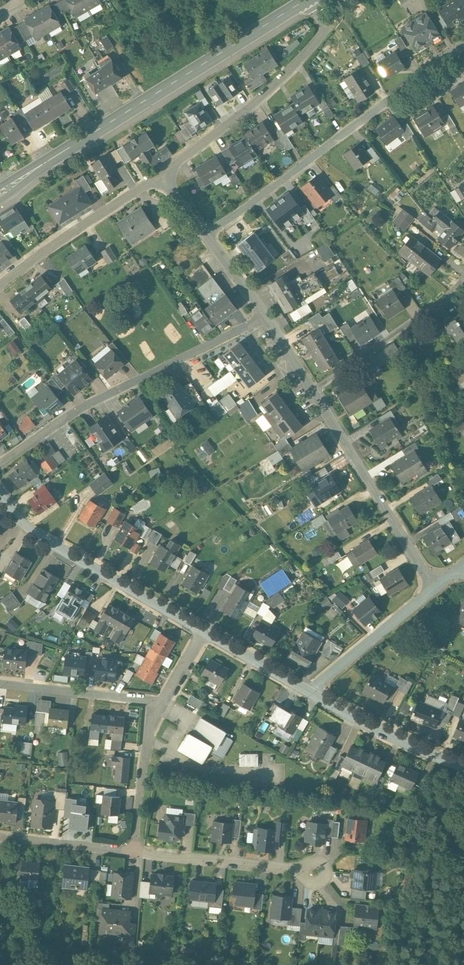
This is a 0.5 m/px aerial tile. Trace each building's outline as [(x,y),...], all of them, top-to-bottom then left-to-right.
[(58,2),(64,13),(71,8),(66,0),(62,0),(58,2)] [(71,8),(76,16),(88,9),(83,0),(66,0),(71,8)] [(88,9),(100,3),(99,0),(83,0),(88,9)] [(438,10),(450,28),(463,19),(463,0),(454,0),(438,10)] [(58,2),(50,7),(56,17),(64,13),(58,2)] [(50,7),(49,6),(37,13),(48,32),(60,25),(50,7)] [(37,13),(25,20),(25,21),(34,36),(36,39),(48,32),(37,13)] [(427,13),(403,28),(418,52),(442,37),(427,13)] [(34,36),(25,21),(18,25),(27,41),(34,36)] [(27,41),(18,25),(10,30),(19,45),(27,41)] [(0,34),(0,41),(8,55),(20,48),(19,45),(10,30),(9,29),(0,34)] [(113,46),(107,36),(100,41),(107,51),(113,46)] [(400,36),(395,40),(401,51),(407,47),(400,36)] [(268,49),(255,57),(265,73),(278,65),(268,49)] [(78,50),(68,56),(73,65),(83,59),(78,50)] [(362,51),(355,56),(362,66),(369,62),(362,51)] [(396,53),(387,58),(388,61),(381,65),(389,78),(397,73),(396,72),(404,67),(396,53)] [(109,57),(99,64),(102,69),(111,84),(122,77),(112,61),(109,57)] [(265,73),(255,57),(244,64),(252,78),(254,80),(263,74),(265,73)] [(102,69),(90,76),(89,74),(85,76),(86,78),(86,79),(95,94),(111,84),(102,69)] [(360,70),(345,79),(358,101),(373,92),(360,70)] [(252,78),(245,82),(251,91),(267,80),(263,74),(254,80),(252,78)] [(229,76),(209,90),(220,106),(240,92),(229,76)] [(68,80),(61,84),(67,94),(74,90),(68,80)] [(451,91),(461,107),(463,105),(463,86),(462,87),(461,85),(451,91)] [(41,96),(22,108),(25,113),(54,95),(48,86),(38,92),(41,96)] [(296,103),(274,116),(280,125),(284,132),(302,121),(299,116),(319,103),(317,99),(309,86),(292,97),(296,103)] [(61,91),(43,102),(53,119),(71,108),(61,91)] [(329,107),(322,96),(317,99),(319,103),(323,110),(329,107)] [(25,114),(24,114),(27,119),(34,130),(53,119),(43,102),(25,114)] [(200,103),(184,112),(197,131),(212,122),(200,103)] [(334,116),(329,107),(323,110),(329,119),(334,116)] [(434,108),(414,120),(425,137),(445,125),(434,108)] [(22,109),(16,112),(22,122),(27,119),(24,114),(25,114),(22,109)] [(22,122),(16,112),(11,116),(12,118),(17,125),(22,122)] [(456,126),(449,114),(443,117),(450,129),(456,126)] [(393,117),(376,130),(386,144),(400,133),(403,131),(401,128),(393,117)] [(0,125),(0,126),(11,145),(24,137),(17,125),(12,118),(0,125)] [(263,123),(244,135),(246,138),(248,142),(249,144),(250,144),(254,151),(255,151),(274,139),(263,123)] [(414,134),(407,123),(401,128),(403,131),(400,133),(406,141),(414,134)] [(284,132),(280,125),(274,129),(278,136),(279,138),(285,147),(287,151),(293,147),(284,132)] [(186,127),(180,131),(186,140),(192,136),(186,127)] [(146,131),(135,138),(144,152),(147,150),(154,146),(146,131)] [(186,140),(180,131),(175,135),(181,144),(186,140)] [(144,152),(135,138),(124,144),(124,145),(133,159),(140,155),(144,152)] [(254,151),(250,144),(249,144),(248,142),(246,138),(230,148),(238,160),(241,165),(257,155),(255,151),(254,151)] [(285,147),(279,138),(274,141),(280,150),(285,147)] [(358,143),(343,154),(355,170),(370,159),(370,158),(365,151),(358,143)] [(124,145),(116,150),(122,160),(125,163),(133,159),(124,145)] [(230,148),(229,146),(221,151),(230,165),(238,160),(230,148)] [(166,147),(152,157),(154,161),(150,163),(154,169),(172,155),(166,147)] [(380,158),(371,147),(365,151),(370,158),(370,159),(373,163),(380,158)] [(116,150),(108,155),(114,165),(122,160),(116,150)] [(152,157),(147,150),(144,152),(150,163),(154,161),(152,157)] [(150,163),(144,152),(140,155),(142,158),(146,166),(150,163)] [(108,154),(93,164),(102,179),(103,178),(110,189),(119,184),(112,173),(117,170),(114,165),(108,155),(108,154)] [(216,157),(196,169),(200,176),(205,185),(225,173),(216,157)] [(142,158),(138,161),(142,168),(146,166),(142,158)] [(142,168),(139,170),(143,177),(154,169),(150,163),(146,166),(142,168)] [(235,173),(229,177),(234,186),(241,182),(235,173)] [(92,189),(83,176),(76,181),(82,191),(82,190),(84,193),(92,189)] [(200,176),(195,178),(200,188),(205,185),(200,176)] [(328,189),(317,176),(302,188),(318,207),(330,197),(333,195),(328,189)] [(341,195),(333,185),(328,189),(333,195),(330,197),(334,201),(341,195)] [(456,189),(462,200),(463,199),(463,190),(462,186),(456,189)] [(82,191),(65,201),(64,198),(55,203),(58,207),(57,210),(53,213),(60,223),(90,204),(84,193),(82,190),(82,191)] [(289,192),(266,209),(283,231),(302,217),(308,225),(315,219),(305,205),(301,208),(289,192)] [(439,211),(434,206),(429,212),(434,217),(439,211)] [(0,216),(0,221),(10,238),(28,227),(15,207),(0,216)] [(141,209),(117,224),(130,244),(154,228),(141,209)] [(413,217),(403,209),(398,215),(409,223),(413,217)] [(167,211),(156,219),(163,230),(175,222),(167,211)] [(452,221),(439,211),(434,217),(432,220),(444,230),(452,221)] [(422,212),(417,219),(422,223),(426,218),(424,216),(425,215),(422,212)] [(432,220),(426,214),(425,215),(424,216),(426,218),(422,223),(426,227),(432,220)] [(398,215),(393,222),(404,229),(409,223),(398,215)] [(432,220),(426,227),(432,232),(435,229),(441,234),(444,230),(432,220)] [(444,230),(457,240),(463,232),(463,231),(452,221),(444,230)] [(457,240),(444,230),(441,234),(437,239),(450,249),(457,240)] [(254,233),(238,245),(247,257),(264,245),(254,233)] [(6,235),(0,240),(0,241),(1,242),(7,249),(13,245),(6,235)] [(411,236),(400,251),(412,261),(424,246),(411,236)] [(0,243),(0,265),(8,259),(7,257),(11,255),(7,249),(1,242),(0,243)] [(327,243),(316,249),(325,262),(335,256),(327,243)] [(264,245),(247,257),(258,271),(274,259),(264,245)] [(85,246),(78,250),(79,251),(68,258),(78,273),(96,261),(85,246)] [(441,260),(424,246),(412,261),(430,275),(441,260)] [(116,259),(109,248),(102,252),(110,263),(116,259)] [(297,259),(290,249),(279,257),(287,267),(297,259)] [(203,265),(189,276),(198,288),(212,277),(203,265)] [(334,266),(317,276),(323,286),(340,276),(334,266)] [(302,281),(291,287),(289,283),(284,276),(269,285),(285,312),(324,289),(323,286),(317,276),(315,273),(302,281)] [(51,289),(41,276),(26,289),(38,304),(45,298),(43,296),(51,289)] [(226,294),(212,277),(198,288),(211,306),(204,311),(201,308),(189,317),(203,335),(215,326),(214,325),(236,308),(226,294)] [(300,277),(289,283),(291,287),(302,281),(300,277)] [(406,288),(398,277),(393,281),(400,292),(406,288)] [(73,291),(64,278),(58,283),(66,296),(73,291)] [(392,288),(375,298),(377,301),(393,291),(392,288)] [(26,289),(11,301),(21,314),(29,307),(31,309),(38,304),(26,289)] [(393,291),(377,301),(388,319),(389,318),(388,316),(402,308),(403,310),(404,309),(393,291)] [(187,313),(181,303),(175,306),(182,316),(187,313)] [(294,320),(312,312),(308,303),(290,311),(294,320)] [(441,307),(430,315),(437,325),(442,322),(448,318),(441,307)] [(319,313),(309,319),(316,331),(319,329),(326,325),(322,318),(319,313)] [(338,327),(329,313),(322,318),(326,325),(319,329),(324,336),(338,327)] [(448,325),(460,343),(463,340),(463,315),(463,314),(451,323),(448,325)] [(24,317),(19,322),(26,330),(31,326),(24,317)] [(350,328),(360,345),(379,334),(369,317),(350,328)] [(448,318),(442,322),(446,327),(448,325),(451,323),(448,318)] [(3,319),(0,322),(0,325),(3,329),(9,337),(15,333),(3,319)] [(316,331),(302,339),(309,351),(327,341),(324,336),(319,329),(316,331)] [(14,355),(21,350),(14,340),(7,345),(14,355)] [(309,351),(309,352),(322,372),(339,361),(327,341),(309,351)] [(123,355),(113,342),(108,346),(112,351),(118,358),(123,355)] [(393,342),(376,354),(382,363),(399,351),(393,342)] [(250,357),(239,343),(220,357),(226,366),(230,363),(234,368),(249,357),(250,357)] [(112,351),(95,364),(107,378),(123,364),(118,358),(112,351)] [(375,353),(365,360),(373,370),(383,364),(382,363),(376,354),(375,353)] [(264,377),(249,357),(234,368),(243,380),(249,387),(264,377)] [(92,379),(76,361),(67,368),(83,387),(92,379)] [(451,366),(442,372),(446,378),(455,371),(451,366)] [(83,387),(67,368),(59,375),(59,376),(66,385),(74,394),(83,387)] [(234,368),(208,388),(214,396),(237,380),(239,383),(243,380),(234,368)] [(66,385),(59,376),(59,375),(56,372),(51,377),(52,377),(62,389),(66,385)] [(62,389),(52,377),(45,383),(56,397),(64,391),(62,389)] [(367,378),(338,395),(350,415),(379,398),(367,378)] [(203,400),(191,382),(182,389),(193,406),(203,400)] [(45,383),(44,383),(37,389),(40,393),(33,399),(41,408),(39,409),(44,416),(49,412),(51,414),(62,404),(56,397),(45,383)] [(182,389),(178,383),(161,394),(171,408),(163,413),(172,426),(180,421),(177,417),(193,406),(182,389)] [(292,412),(277,392),(267,400),(267,401),(263,404),(269,411),(265,414),(272,424),(282,436),(283,437),(286,435),(288,438),(302,426),(291,412),(292,412)] [(230,394),(219,403),(227,413),(237,406),(230,394)] [(155,410),(145,395),(140,399),(150,413),(155,410)] [(140,398),(118,413),(131,431),(152,416),(150,413),(140,399),(140,398)] [(249,400),(238,407),(247,422),(258,415),(249,400)] [(219,403),(209,410),(217,419),(227,413),(219,403)] [(390,410),(380,417),(384,422),(394,416),(390,410)] [(265,414),(256,421),(264,431),(272,424),(265,414)] [(28,416),(24,418),(26,422),(22,425),(27,432),(30,429),(30,430),(35,425),(28,416)] [(122,439),(106,416),(90,428),(106,451),(122,439)] [(384,422),(370,431),(379,447),(395,437),(392,432),(400,426),(394,416),(384,422)] [(452,426),(455,432),(463,427),(463,425),(461,420),(452,426)] [(0,423),(0,440),(10,433),(6,427),(4,428),(0,423)] [(27,432),(22,425),(16,429),(15,429),(20,436),(27,432)] [(317,435),(293,449),(293,450),(291,451),(303,470),(329,454),(317,435)] [(197,445),(204,457),(215,450),(208,439),(197,445)] [(281,442),(275,446),(278,451),(289,444),(286,439),(281,442)] [(56,453),(48,442),(42,447),(45,461),(51,456),(56,453)] [(415,442),(402,450),(405,455),(414,450),(418,448),(415,442)] [(289,444),(278,451),(282,457),(291,451),(293,450),(293,449),(289,444)] [(405,455),(390,464),(402,483),(417,474),(415,471),(424,466),(424,465),(423,464),(414,450),(405,455)] [(278,451),(268,457),(272,465),(282,459),(282,457),(278,451)] [(45,461),(41,463),(47,473),(57,465),(51,456),(45,461)] [(19,467),(10,473),(20,487),(37,475),(30,465),(26,459),(17,465),(19,467)] [(41,472),(34,463),(30,465),(37,475),(41,472)] [(424,466),(415,471),(417,474),(419,478),(428,473),(424,466)] [(325,467),(313,474),(316,481),(318,480),(318,479),(320,478),(320,477),(328,472),(325,467)] [(310,469),(301,475),(304,479),(313,474),(310,469)] [(98,494),(115,482),(107,471),(90,483),(98,494)] [(313,474),(307,478),(312,486),(319,481),(318,480),(316,481),(313,474)] [(438,474),(427,481),(431,486),(432,486),(442,480),(438,474)] [(312,486),(307,489),(316,503),(321,500),(321,501),(339,490),(330,475),(319,481),(312,486)] [(45,486),(36,492),(38,494),(29,500),(39,513),(56,501),(45,486)] [(431,486),(411,498),(419,511),(427,506),(429,509),(441,501),(432,486),(431,486)] [(105,509),(89,499),(79,517),(94,526),(98,519),(99,520),(105,509)] [(348,505),(328,518),(328,519),(326,520),(326,521),(325,522),(333,536),(338,533),(336,530),(347,523),(349,526),(358,521),(348,505)] [(312,507),(296,517),(301,526),(314,518),(313,516),(317,514),(312,507)] [(115,508),(108,521),(118,527),(125,514),(115,508)] [(451,511),(456,520),(463,516),(458,508),(451,511)] [(450,512),(437,520),(441,526),(449,521),(449,522),(454,519),(450,512)] [(322,514),(311,521),(315,527),(325,522),(326,521),(326,520),(322,514)] [(441,526),(423,537),(434,553),(451,543),(452,545),(461,540),(449,522),(449,521),(441,526)] [(141,531),(125,522),(116,539),(129,547),(133,540),(135,541),(141,531)] [(153,529),(147,541),(155,545),(161,534),(153,529)] [(166,548),(160,544),(150,563),(164,571),(168,564),(170,565),(175,555),(176,554),(175,553),(179,544),(171,539),(166,548)] [(369,540),(353,550),(360,563),(377,553),(369,540)] [(134,543),(130,550),(136,554),(141,546),(134,543)] [(337,550),(327,556),(331,563),(341,556),(337,550)] [(190,551),(185,561),(190,564),(196,554),(190,551)] [(17,552),(5,571),(19,580),(32,561),(17,552)] [(175,555),(170,565),(176,569),(182,559),(175,555)] [(209,575),(193,565),(183,583),(198,592),(201,585),(202,586),(209,575)] [(380,565),(370,571),(373,577),(384,571),(380,565)] [(283,567),(261,582),(270,596),(293,581),(283,567)] [(398,569),(380,580),(389,594),(407,583),(398,569)] [(58,579),(44,570),(35,585),(34,584),(32,586),(31,586),(28,592),(44,602),(58,579)] [(228,581),(224,587),(231,591),(237,579),(231,576),(228,581)] [(212,587),(215,580),(207,577),(205,584),(212,587)] [(219,584),(224,587),(228,581),(222,578),(219,584)] [(86,592),(72,584),(65,596),(71,600),(80,605),(82,601),(86,593),(86,592)] [(258,611),(247,604),(254,593),(238,584),(223,610),(238,618),(242,611),(254,618),(258,611)] [(12,592),(0,600),(9,613),(21,604),(12,592)] [(94,596),(86,592),(86,593),(82,601),(88,605),(94,596)] [(278,592),(263,603),(269,606),(272,609),(284,600),(278,592)] [(340,592),(333,599),(342,608),(346,603),(340,598),(343,595),(340,592)] [(369,598),(353,610),(365,625),(374,618),(375,619),(379,615),(378,614),(381,612),(369,598)] [(80,605),(71,600),(65,610),(73,615),(80,605)] [(269,606),(263,603),(258,613),(264,616),(268,608),(269,606)] [(121,612),(109,605),(95,630),(103,635),(109,624),(113,627),(121,612)] [(275,616),(268,608),(264,616),(260,624),(267,628),(268,626),(270,626),(275,616)] [(121,612),(113,627),(117,629),(111,639),(120,644),(134,619),(121,612)] [(94,619),(86,614),(82,619),(90,625),(94,619)] [(13,631),(19,626),(12,618),(6,623),(13,631)] [(90,625),(82,619),(79,625),(87,630),(90,625)] [(267,628),(260,624),(253,636),(270,646),(278,632),(270,626),(268,626),(267,628)] [(160,633),(154,629),(150,638),(156,641),(160,634),(160,633)] [(303,631),(288,656),(307,667),(322,642),(303,631)] [(156,641),(152,649),(151,648),(147,657),(160,664),(164,655),(166,656),(174,642),(160,634),(156,641)] [(328,640),(320,654),(327,659),(336,644),(328,640)] [(36,641),(28,641),(27,651),(27,653),(34,654),(36,642),(36,641)] [(43,644),(36,642),(34,654),(42,655),(43,644)] [(27,651),(5,648),(5,654),(4,663),(3,666),(25,668),(27,653),(27,651)] [(80,653),(73,652),(73,655),(66,654),(64,674),(83,676),(86,657),(80,656),(80,653)] [(146,658),(138,654),(134,662),(142,666),(146,658)] [(97,657),(94,679),(115,682),(118,660),(97,657)] [(142,666),(137,675),(151,683),(155,675),(154,675),(160,664),(147,657),(142,666)] [(228,670),(210,659),(201,675),(220,685),(228,670)] [(128,670),(122,679),(128,682),(134,673),(128,670)] [(392,686),(371,675),(363,690),(384,702),(392,686)] [(401,677),(395,688),(401,691),(407,680),(401,677)] [(244,683),(234,700),(250,709),(259,692),(244,683)] [(203,702),(191,695),(187,702),(199,709),(203,702)] [(449,704),(428,695),(424,703),(442,710),(439,717),(442,719),(447,709),(449,704)] [(449,704),(447,709),(453,712),(457,702),(459,698),(452,695),(449,704)] [(52,701),(38,699),(36,711),(46,713),(50,713),(51,709),(52,701)] [(399,710),(404,712),(409,701),(404,699),(399,710)] [(424,703),(418,701),(414,711),(412,715),(424,720),(423,722),(435,728),(439,717),(442,710),(424,703)] [(230,706),(224,702),(218,713),(224,716),(230,706)] [(457,702),(453,712),(452,714),(459,718),(463,706),(463,704),(457,702)] [(19,708),(5,707),(3,721),(26,724),(28,707),(19,706),(19,708)] [(230,706),(224,716),(230,719),(236,709),(230,706)] [(69,711),(51,709),(50,713),(49,725),(67,727),(69,711)] [(288,709),(278,725),(293,734),(293,733),(296,727),(302,717),(288,709)] [(453,712),(447,709),(442,719),(449,722),(452,714),(453,712)] [(46,713),(36,711),(35,725),(43,726),(45,727),(46,713)] [(109,715),(93,714),(91,730),(99,731),(107,732),(109,715)] [(125,717),(109,715),(107,732),(113,733),(112,740),(112,741),(122,742),(125,717)] [(302,717),(296,727),(301,730),(307,720),(302,717)] [(223,735),(225,732),(201,718),(191,735),(188,733),(178,750),(203,764),(210,752),(222,759),(232,740),(223,735)] [(460,720),(454,735),(463,739),(463,721),(462,721),(460,720)] [(335,735),(320,727),(307,750),(323,759),(331,745),(330,745),(335,735)] [(99,731),(91,730),(90,738),(99,739),(99,731)] [(112,740),(106,739),(105,749),(115,750),(121,751),(122,742),(112,741),(112,740)] [(331,745),(323,759),(329,763),(337,749),(331,745)] [(346,758),(342,765),(343,765),(355,771),(364,752),(365,750),(360,747),(359,750),(351,746),(346,758)] [(58,751),(59,765),(68,764),(68,751),(58,751)] [(364,752),(355,771),(363,775),(365,776),(375,754),(370,752),(369,755),(364,752)] [(259,765),(259,753),(240,753),(240,766),(259,765)] [(375,754),(365,776),(366,776),(376,781),(379,775),(385,762),(379,759),(381,757),(375,754)] [(340,755),(334,769),(340,771),(343,765),(342,765),(346,758),(340,755)] [(129,758),(113,757),(112,765),(116,765),(114,781),(127,782),(129,758)] [(417,773),(398,765),(398,763),(392,776),(390,780),(391,781),(391,779),(410,788),(410,789),(410,790),(418,773),(418,772),(417,773)] [(389,774),(384,785),(387,786),(390,780),(392,776),(389,774)] [(379,775),(376,781),(373,787),(379,790),(385,778),(379,775)] [(87,787),(74,785),(73,794),(86,795),(87,787)] [(419,786),(413,800),(420,803),(425,789),(419,786)] [(67,791),(55,790),(53,802),(54,802),(53,808),(64,809),(67,791)] [(120,797),(104,796),(102,814),(118,815),(120,797)] [(26,798),(19,797),(18,804),(18,811),(24,811),(26,798)] [(53,802),(36,800),(34,824),(51,826),(53,808),(54,802),(53,802)] [(0,802),(0,821),(16,823),(18,811),(18,804),(0,802)] [(86,806),(73,804),(70,828),(87,830),(89,814),(85,813),(86,806)] [(196,813),(183,812),(182,816),(183,816),(182,824),(194,826),(196,813)] [(182,816),(167,815),(166,823),(160,822),(159,835),(168,836),(170,839),(173,839),(176,837),(177,834),(181,834),(182,824),(183,816),(182,816)] [(241,820),(233,819),(232,823),(233,823),(231,837),(239,838),(241,820)] [(334,820),(325,819),(325,824),(327,824),(325,837),(332,837),(334,821),(334,820)] [(364,841),(366,821),(348,819),(346,839),(364,841)] [(232,823),(214,821),(212,840),(231,842),(231,837),(233,823),(232,823)] [(287,823),(275,821),(274,830),(277,830),(276,839),(285,841),(287,823)] [(325,824),(308,822),(307,830),(305,832),(304,836),(306,838),(306,840),(313,841),(312,842),(319,843),(319,842),(325,843),(325,837),(327,824),(325,824)] [(274,830),(258,828),(258,832),(255,832),(253,844),(256,845),(256,849),(274,851),(276,839),(277,830),(274,830)] [(40,863),(22,862),(21,877),(39,879),(40,863)] [(89,868),(65,866),(63,886),(87,889),(88,882),(89,869),(89,868)] [(101,871),(89,869),(88,882),(100,884),(100,882),(101,871)] [(375,872),(353,870),(351,892),(366,893),(366,891),(375,892),(377,891),(377,887),(376,885),(374,885),(375,872)] [(134,875),(113,873),(111,897),(131,899),(134,875)] [(167,874),(159,874),(159,875),(152,874),(151,882),(150,892),(156,893),(158,895),(164,896),(166,894),(172,895),(174,877),(166,876),(167,874)] [(39,879),(21,877),(20,885),(38,886),(39,879)] [(151,882),(141,881),(139,897),(149,898),(150,892),(151,882)] [(216,884),(192,881),(190,898),(209,900),(214,901),(215,889),(216,884)] [(254,884),(235,882),(233,892),(234,892),(233,894),(237,895),(236,904),(252,906),(253,906),(254,893),(253,893),(254,884)] [(224,890),(215,889),(214,901),(209,900),(208,906),(222,908),(224,890)] [(366,893),(351,892),(351,899),(365,900),(366,893)] [(263,894),(254,893),(253,906),(252,906),(252,909),(262,910),(263,894)] [(291,898),(274,896),(272,917),(288,919),(289,919),(290,907),(291,898)] [(379,908),(357,905),(354,926),(368,928),(369,926),(376,927),(379,908)] [(302,908),(290,907),(289,919),(288,919),(287,925),(300,926),(301,922),(302,908)] [(109,909),(103,908),(100,933),(126,936),(128,937),(130,922),(131,911),(109,909)] [(322,911),(308,910),(307,923),(305,934),(306,934),(319,935),(322,911)] [(336,913),(322,911),(319,935),(333,937),(334,926),(336,913)] [(128,937),(126,936),(126,938),(135,939),(136,923),(130,922),(128,937)] [(307,923),(301,922),(300,926),(298,940),(305,941),(306,934),(305,934),(307,923)] [(340,926),(334,926),(333,937),(332,944),(338,945),(340,926)] [(347,927),(340,926),(338,945),(345,945),(347,927)] [(354,928),(347,927),(345,945),(352,946),(354,928)]
